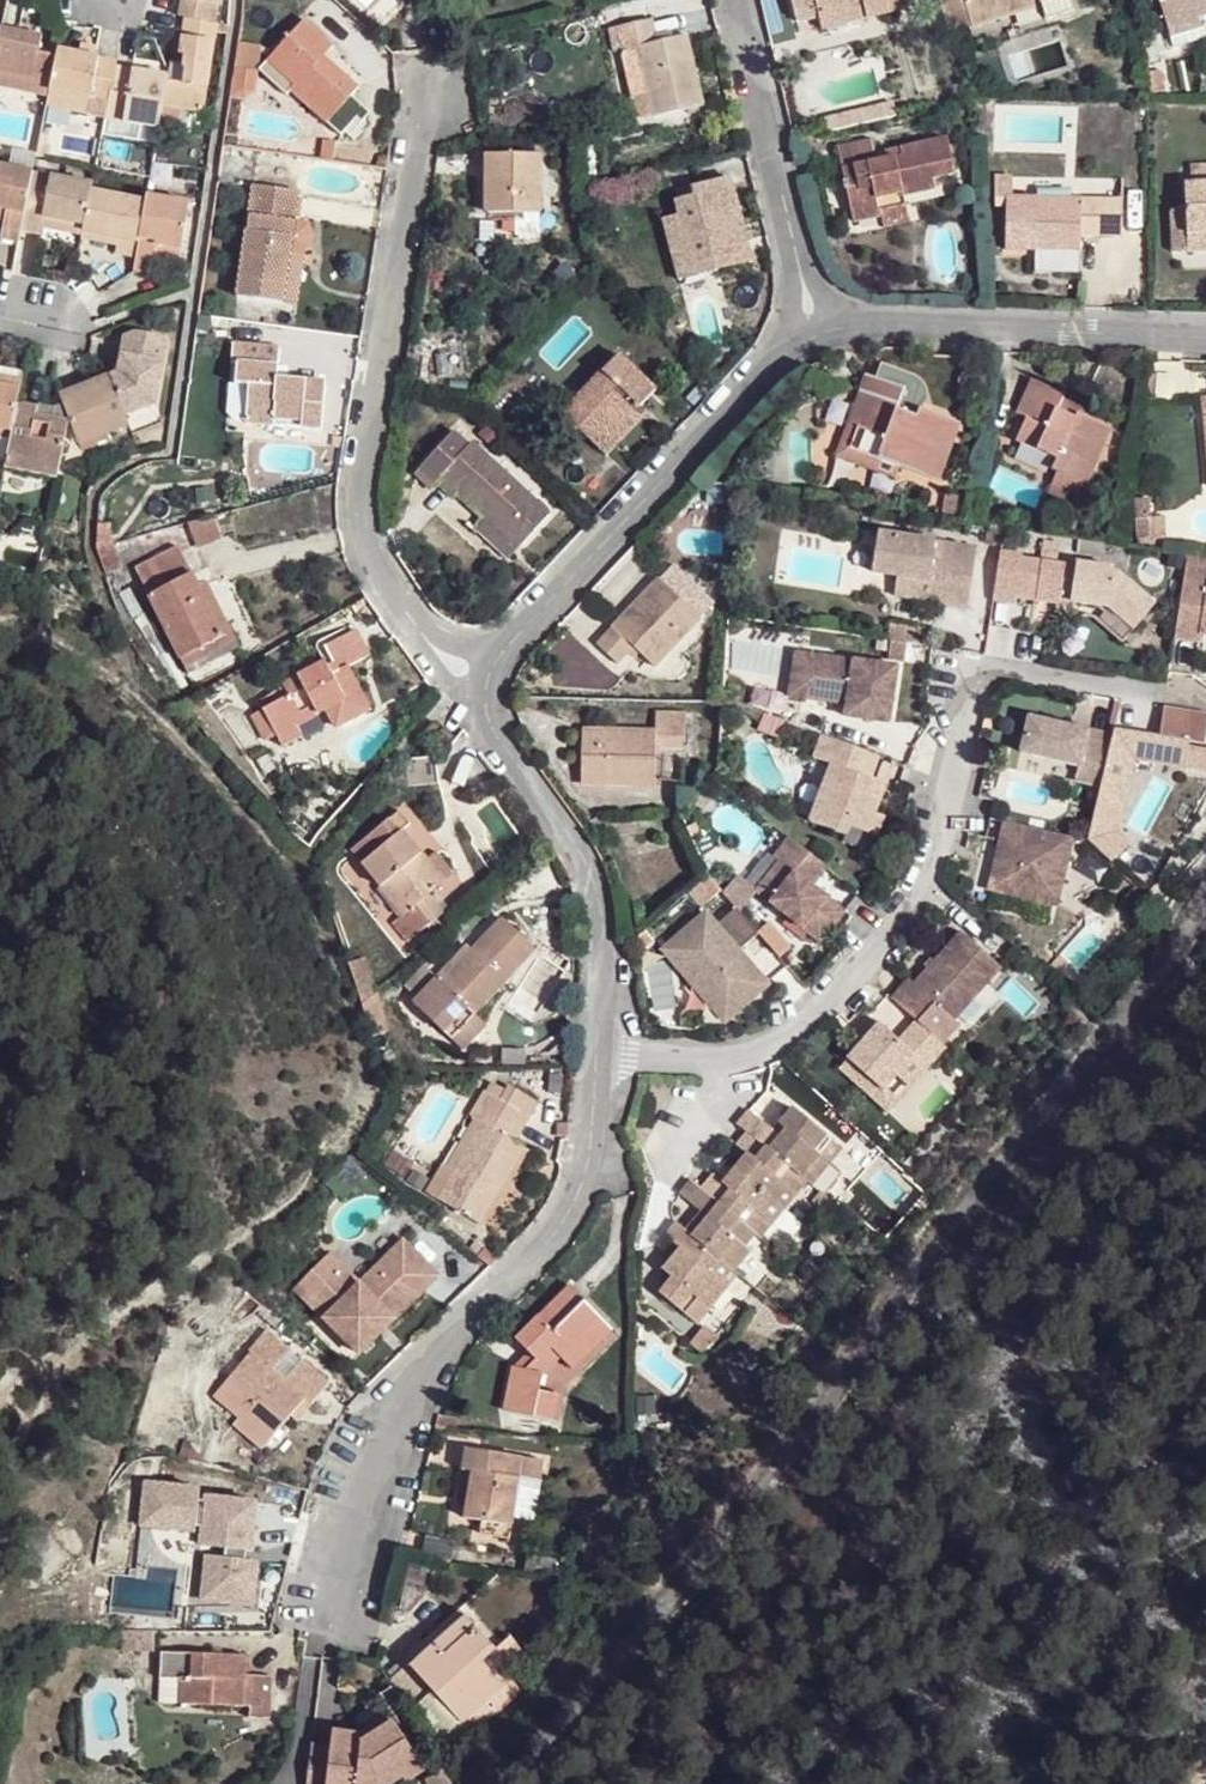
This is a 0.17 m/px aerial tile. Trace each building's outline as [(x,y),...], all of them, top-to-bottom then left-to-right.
[(172,6),(183,21),(179,35),(188,37),(210,42),(214,23),(204,21),(204,17),(215,11),(208,0),(168,0),(172,6)] [(804,24),(836,15),(839,29),(901,11),(897,0),(778,0),(784,20),(793,18),(802,15),(804,24)] [(968,29),(1038,11),(1039,23),(1074,14),(1070,0),(961,0),(968,29)] [(1169,29),(1199,21),(1205,19),(1205,0),(1146,0),(1148,6),(1161,2),(1169,29)] [(836,15),(804,24),(807,39),(839,29),(836,15)] [(1199,21),(1169,29),(1171,38),(1202,29),(1199,21)] [(305,25),(270,64),(294,89),(291,93),(342,142),(366,116),(359,110),(353,103),(360,93),(326,60),(332,49),(305,25)] [(646,25),(615,32),(618,54),(637,50),(651,120),(699,108),(691,73),(682,38),(650,45),(646,25)] [(219,44),(210,42),(188,37),(184,57),(180,77),(188,80),(184,100),(167,97),(162,122),(202,131),(219,44)] [(26,114),(29,103),(49,108),(56,77),(35,71),(38,58),(19,53),(0,49),(0,107),(26,114)] [(294,89),(270,64),(265,69),(291,93),(294,89)] [(56,77),(49,108),(108,122),(115,87),(116,81),(87,75),(58,69),(56,77)] [(115,87),(108,122),(105,138),(158,149),(162,122),(167,97),(141,92),(115,87)] [(876,211),(900,206),(904,205),(900,194),(936,185),(934,173),(950,169),(942,138),(898,148),(898,152),(871,159),(866,139),(834,148),(841,182),(835,182),(838,196),(846,193),(853,223),(865,221),(877,218),(876,211)] [(539,159),(490,160),(489,218),(514,219),(539,220),(539,159)] [(33,185),(0,178),(0,224),(0,225),(0,249),(6,251),(18,254),(20,242),(33,185)] [(1030,252),(1073,249),(1072,245),(1071,227),(1089,225),(1090,244),(1119,242),(1114,192),(1034,196),(1033,181),(1005,182),(1006,193),(1000,193),(1003,253),(1016,253),(1030,252)] [(93,196),(33,185),(20,242),(31,244),(42,247),(43,238),(60,244),(61,230),(84,238),(91,205),(93,196)] [(683,244),(669,248),(676,276),(728,263),(727,253),(745,249),(737,217),(728,186),(690,198),(692,204),(675,208),(679,223),(683,244)] [(1185,191),(1187,214),(1185,214),(1187,257),(1205,256),(1205,189),(1185,191)] [(294,259),(310,261),(316,261),(320,259),(324,254),(328,247),(326,240),(319,233),(311,231),(303,230),(296,229),(298,197),(254,194),(241,306),(288,311),(294,259)] [(91,205),(84,238),(82,248),(97,251),(112,254),(109,262),(136,268),(145,217),(91,205)] [(905,225),(900,206),(876,211),(877,218),(880,230),(905,225)] [(145,217),(136,268),(134,281),(143,284),(153,286),(159,256),(181,262),(189,219),(146,210),(145,217)] [(1187,257),(1185,214),(1171,215),(1171,257),(1187,257)] [(664,227),(669,248),(683,244),(679,223),(664,227)] [(1072,245),(1090,244),(1089,225),(1071,227),(1072,245)] [(750,267),(745,249),(727,253),(728,263),(676,276),(678,285),(750,267)] [(1073,263),(1073,249),(1030,252),(1031,265),(1073,263)] [(303,313),(310,261),(294,259),(288,311),(303,313)] [(279,342),(233,336),(230,358),(236,359),(233,378),(248,378),(243,424),(316,433),(319,408),(322,383),(275,378),(279,342)] [(128,380),(108,389),(123,428),(151,416),(162,356),(153,350),(143,347),(131,350),(130,365),(128,380)] [(618,451),(615,455),(619,460),(634,444),(649,427),(643,421),(658,404),(616,367),(560,428),(574,441),(581,434),(600,453),(609,443),(618,451)] [(925,375),(914,406),(966,407),(968,375),(925,375)] [(1036,379),(1029,396),(1039,401),(1029,422),(1020,443),(1056,460),(1051,468),(1094,487),(1118,429),(1085,416),(1066,407),(1071,398),(1071,395),(1053,387),(1036,379)] [(861,395),(858,405),(867,409),(852,462),(903,475),(934,484),(952,425),(917,413),(915,423),(895,417),(900,407),(904,397),(865,385),(861,395)] [(19,390),(8,388),(0,387),(0,439),(9,441),(15,411),(19,390)] [(58,409),(60,417),(64,430),(75,455),(126,436),(123,428),(108,389),(83,399),(58,409)] [(1039,401),(1029,396),(1020,419),(1029,422),(1039,401)] [(1090,404),(1071,398),(1066,407),(1085,416),(1090,404)] [(867,409),(858,405),(838,469),(900,489),(903,475),(852,462),(867,409)] [(917,413),(900,407),(895,417),(915,423),(917,413)] [(25,413),(15,411),(9,441),(1,481),(52,490),(64,430),(60,417),(52,420),(51,426),(48,438),(41,436),(40,442),(33,440),(35,425),(36,416),(25,413)] [(51,426),(35,425),(33,440),(40,442),(41,436),(48,438),(51,426)] [(1205,425),(1194,426),(1193,465),(1205,464),(1205,429),(1205,425)] [(493,526),(524,553),(553,518),(471,450),(466,455),(449,440),(416,478),(434,494),(445,483),(493,526)] [(609,461),(615,455),(618,451),(609,443),(600,453),(609,461)] [(1056,460),(1020,443),(1016,455),(1051,468),(1056,460)] [(1094,487),(1051,468),(1045,484),(1088,501),(1094,487)] [(213,516),(188,522),(193,547),(219,541),(213,516)] [(514,565),(524,553),(493,526),(483,538),(514,565)] [(972,605),(980,546),(882,532),(876,571),(902,575),(899,594),(935,600),(972,605)] [(216,635),(192,591),(183,574),(174,558),(138,581),(178,657),(216,635)] [(685,559),(659,586),(699,626),(726,601),(685,559)] [(1122,573),(1079,567),(1078,573),(1071,613),(1094,617),(1116,620),(1117,617),(1141,636),(1162,610),(1121,579),(1122,573)] [(1047,569),(1041,608),(1056,611),(1071,613),(1078,573),(1047,569)] [(1197,594),(1205,596),(1205,571),(1202,571),(1197,594)] [(201,585),(192,591),(216,635),(178,657),(185,672),(207,661),(203,655),(231,640),(201,585)] [(606,633),(588,650),(613,674),(633,657),(647,675),(699,626),(659,586),(634,610),(610,635),(606,633)] [(1194,606),(1184,652),(1197,655),(1205,657),(1205,609),(1194,606)] [(927,644),(896,638),(894,653),(925,658),(927,644)] [(347,721),(362,715),(346,680),(369,670),(362,656),(356,643),(322,658),(327,672),(282,693),(287,704),(262,715),(272,741),(295,730),(324,718),(330,735),(350,727),(347,721)] [(825,660),(812,657),(806,703),(818,705),(825,660)] [(825,660),(818,705),(864,711),(863,722),(907,730),(911,702),(915,674),(825,660)] [(1076,773),(1100,780),(1111,739),(1087,732),(1090,723),(1031,708),(1026,726),(1021,744),(1079,759),(1076,773)] [(650,732),(578,725),(574,776),(609,778),(644,781),(647,753),(677,754),(679,714),(650,713),(650,732)] [(366,721),(362,715),(347,721),(350,727),(366,721)] [(1090,837),(1118,866),(1142,846),(1121,827),(1137,760),(1205,769),(1205,743),(1191,740),(1191,736),(1118,725),(1090,837)] [(298,739),(295,730),(272,741),(275,749),(298,739)] [(872,762),(830,744),(824,765),(835,769),(840,772),(815,833),(847,847),(851,839),(880,852),(889,833),(877,828),(883,814),(876,810),(884,791),(876,788),(863,782),(872,762)] [(876,788),(885,769),(872,762),(863,782),(876,788)] [(892,794),(884,791),(876,810),(883,814),(892,794)] [(441,894),(425,868),(402,840),(411,830),(407,824),(402,817),(368,842),(378,855),(362,868),(404,922),(393,932),(407,949),(434,928),(420,910),(430,901),(441,894)] [(996,871),(987,905),(1054,922),(1072,855),(1005,837),(996,871)] [(814,898),(829,879),(790,846),(774,865),(780,870),(755,899),(821,955),(833,940),(846,924),(814,898)] [(432,861),(425,868),(441,894),(452,887),(432,861)] [(443,921),(430,901),(420,910),(434,928),(443,921)] [(746,945),(757,927),(727,910),(717,928),(746,945)] [(433,983),(412,1006),(456,1054),(482,1029),(471,1020),(501,988),(530,955),(497,927),(438,987),(433,983)] [(683,956),(672,966),(688,986),(693,983),(699,990),(701,988),(712,999),(704,1005),(711,1013),(727,1001),(732,1007),(740,999),(748,992),(745,989),(749,986),(745,982),(751,977),(746,970),(736,977),(727,966),(734,960),(711,934),(708,936),(703,930),(700,935),(696,931),(676,947),(683,956)] [(907,994),(891,1011),(917,1036),(940,1058),(958,1039),(952,1034),(1001,983),(962,946),(937,972),(912,998),(907,994)] [(854,1043),(861,1049),(876,1031),(869,1026),(854,1043)] [(853,1058),(845,1067),(887,1102),(917,1066),(876,1031),(861,1049),(853,1058)] [(467,1115),(483,1087),(475,1081),(457,1109),(467,1115)] [(505,1103),(483,1087),(467,1115),(479,1122),(446,1173),(434,1166),(419,1189),(467,1220),(508,1157),(511,1152),(514,1147),(507,1143),(531,1107),(511,1093),(505,1103)] [(479,1122),(467,1115),(434,1166),(446,1173),(479,1122)] [(817,1163),(831,1145),(792,1116),(778,1133),(784,1136),(777,1146),(772,1140),(748,1123),(742,1129),(736,1135),(746,1143),(736,1154),(748,1164),(726,1191),(713,1182),(700,1198),(692,1192),(682,1204),(698,1220),(711,1228),(704,1237),(693,1228),(686,1238),(675,1230),(662,1245),(677,1257),(659,1281),(670,1289),(657,1306),(686,1332),(700,1313),(705,1318),(723,1297),(716,1291),(730,1274),(736,1280),(751,1261),(744,1255),(755,1242),(748,1235),(758,1222),(768,1227),(780,1215),(791,1200),(782,1192),(791,1180),(808,1194),(826,1169),(817,1163)] [(778,1133),(772,1140),(777,1146),(784,1136),(778,1133)] [(839,1152),(831,1145),(817,1163),(826,1169),(839,1152)] [(518,1164),(508,1157),(467,1220),(478,1227),(518,1164)] [(796,1228),(780,1215),(768,1227),(758,1222),(748,1235),(755,1242),(778,1263),(790,1248),(784,1243),(796,1228)] [(698,1220),(693,1228),(704,1237),(711,1228),(698,1220)] [(316,1263),(289,1290),(353,1353),(392,1314),(430,1275),(397,1241),(382,1257),(388,1262),(360,1291),(354,1285),(335,1267),(328,1274),(316,1263)] [(335,1267),(324,1255),(316,1263),(328,1274),(335,1267)] [(388,1262),(382,1257),(354,1285),(360,1291),(388,1262)] [(723,1297),(736,1280),(730,1274),(716,1291),(723,1297)] [(556,1352),(560,1355),(579,1335),(588,1344),(609,1322),(565,1280),(566,1281),(540,1307),(514,1334),(526,1346),(535,1354),(523,1367),(510,1364),(503,1407),(548,1414),(553,1390),(538,1385),(541,1371),(556,1352)] [(691,1336),(705,1318),(700,1313),(686,1332),(691,1336)] [(242,1358),(208,1396),(260,1440),(295,1400),(300,1407),(310,1395),(320,1384),(292,1359),(272,1382),(257,1369),(262,1364),(269,1368),(281,1354),(255,1332),(237,1353),(242,1358)] [(579,1335),(560,1355),(569,1364),(588,1344),(579,1335)] [(526,1346),(510,1364),(523,1367),(535,1354),(526,1346)] [(472,1494),(470,1503),(466,1516),(484,1520),(481,1535),(511,1541),(516,1479),(542,1484),(546,1462),(465,1451),(463,1472),(460,1492),(472,1494)] [(141,1480),(138,1526),(201,1531),(201,1543),(227,1545),(226,1557),(203,1555),(200,1602),(256,1605),(259,1560),(249,1560),(249,1551),(255,1552),(259,1498),(201,1494),(202,1484),(141,1480)] [(459,1501),(470,1503),(472,1494),(460,1492),(459,1501)] [(435,1637),(407,1659),(461,1725),(505,1686),(476,1659),(490,1648),(462,1616),(435,1637)] [(499,1679),(527,1655),(510,1635),(482,1658),(499,1679)] [(243,1656),(161,1656),(161,1680),(185,1681),(186,1707),(254,1708),(255,1720),(277,1717),(273,1672),(258,1672),(244,1672),(243,1656)] [(312,1734),(306,1783),(372,1783),(395,1770),(399,1775),(418,1763),(387,1713),(371,1723),(354,1733),(355,1736),(351,1738),(312,1734)] [(417,1771),(426,1783),(437,1783),(444,1779),(435,1761),(417,1771)]
